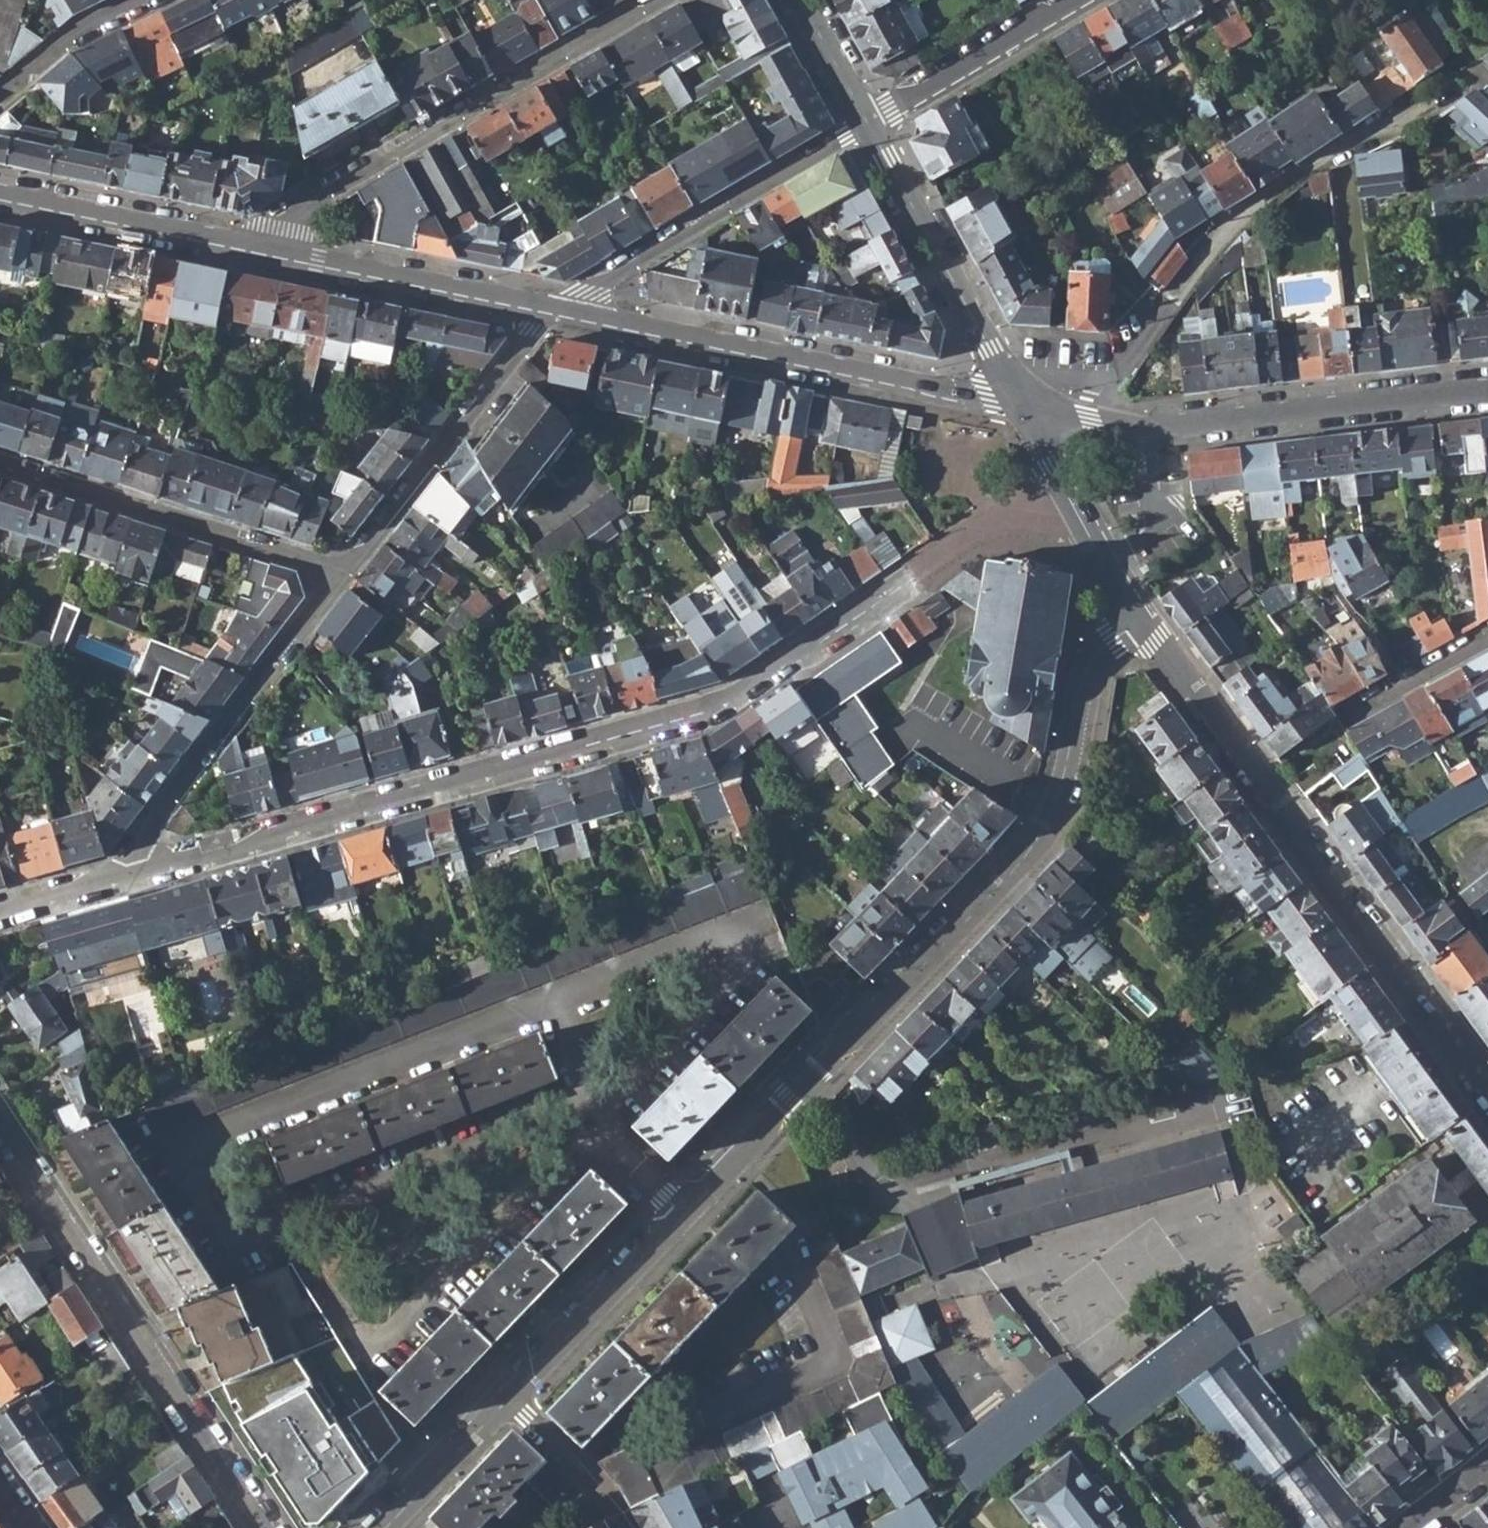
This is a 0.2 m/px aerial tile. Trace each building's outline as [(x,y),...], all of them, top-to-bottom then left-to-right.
[(3,74),(11,67),(6,64),(19,24),(27,0),(0,0),(0,73),(3,74)] [(48,4),(60,25),(71,16),(77,13),(100,2),(98,0),(49,0),(48,4)] [(174,33),(183,51),(227,30),(225,27),(212,0),(184,0),(162,10),(174,33)] [(225,27),(245,17),(249,15),(256,18),(273,11),(272,8),(268,0),(212,0),(225,27)] [(528,0),(509,0),(517,12),(537,49),(558,37),(537,0),(530,0),(528,1),(528,0)] [(562,35),(597,15),(594,10),(589,0),(543,0),(562,35)] [(598,0),(589,0),(594,10),(597,15),(604,11),(598,0)] [(604,11),(623,0),(598,0),(604,11)] [(707,25),(720,17),(711,0),(697,0),(694,2),(707,25)] [(729,0),(711,0),(720,17),(734,10),(729,0)] [(725,83),(760,63),(765,60),(792,45),(767,0),(751,0),(734,10),(720,17),(742,56),(717,69),(725,83)] [(734,10),(751,0),(729,0),(734,10)] [(848,25),(888,2),(887,0),(834,0),(848,25)] [(893,77),(920,61),(912,44),(928,34),(908,0),(892,0),(888,2),(848,25),(872,71),(893,77)] [(1142,66),(1165,52),(1155,34),(1161,30),(1168,26),(1154,0),(1123,0),(1109,8),(1129,43),(1138,59),(1142,66)] [(1168,26),(1201,6),(1198,0),(1154,0),(1168,26)] [(1202,7),(1226,50),(1253,34),(1234,1),(1233,0),(1198,0),(1201,6),(1202,7)] [(1377,28),(1393,50),(1393,52),(1401,62),(1391,68),(1386,67),(1378,72),(1376,78),(1363,87),(1368,96),(1382,110),(1393,101),(1391,97),(1443,63),(1440,59),(1450,52),(1416,1),(1377,28)] [(694,2),(682,8),(695,32),(707,25),(694,2)] [(651,21),(672,59),(702,43),(695,32),(682,8),(679,5),(651,21)] [(284,46),(289,70),(361,29),(349,8),(284,46)] [(1103,59),(1129,43),(1109,8),(1084,23),(1103,59)] [(148,73),(151,79),(165,72),(156,53),(154,54),(149,45),(174,33),(162,10),(126,28),(148,73)] [(537,49),(517,12),(481,33),(475,24),(468,28),(471,33),(495,73),(537,49)] [(657,69),(669,89),(685,80),(672,59),(651,21),(601,50),(618,78),(624,88),(657,69)] [(1057,38),(1078,76),(1087,71),(1094,84),(1112,74),(1103,59),(1084,23),(1057,38)] [(43,39),(19,24),(6,64),(11,67),(43,39)] [(99,41),(100,42),(82,56),(80,58),(100,82),(110,73),(124,84),(148,73),(126,28),(99,41)] [(1161,30),(1155,34),(1165,52),(1172,48),(1161,30)] [(495,73),(471,33),(450,45),(473,85),(495,73)] [(99,41),(78,51),(76,52),(80,58),(82,56),(100,42),(99,41)] [(1129,43),(1103,59),(1112,74),(1138,59),(1129,43)] [(402,102),(412,120),(473,85),(450,45),(433,54),(431,51),(402,67),(403,71),(389,79),(402,102)] [(765,60),(760,63),(769,79),(798,63),(791,48),(792,45),(765,60)] [(573,66),(589,95),(618,78),(601,50),(573,66)] [(76,52),(74,53),(84,73),(89,71),(103,88),(104,87),(100,82),(80,58),(76,52)] [(84,73),(74,53),(55,69),(58,73),(52,78),(49,74),(38,83),(64,113),(86,112),(91,97),(103,88),(89,71),(84,73)] [(296,105),(306,157),(343,136),(402,102),(389,79),(378,58),(296,105)] [(790,117),(775,125),(778,130),(823,104),(805,70),(803,71),(798,63),(769,79),(774,88),(767,92),(776,108),(783,104),(790,117)] [(55,69),(49,74),(52,78),(58,73),(55,69)] [(550,80),(564,102),(579,94),(565,71),(550,80)] [(1313,93),(1269,122),(1295,162),(1376,107),(1368,96),(1363,87),(1357,78),(1319,103),(1313,93)] [(550,80),(507,104),(526,138),(539,130),(548,146),(568,135),(558,119),(570,112),(564,102),(550,80)] [(696,100),(685,80),(669,89),(680,109),(696,100)] [(1452,104),(1465,116),(1456,125),(1480,145),(1487,140),(1487,102),(1474,89),(1452,104)] [(911,141),(932,179),(977,155),(976,152),(989,146),(960,95),(918,120),(911,141)] [(1197,111),(1212,137),(1220,133),(1226,129),(1214,108),(1212,103),(1197,111)] [(526,138),(507,104),(469,127),(488,160),(526,138)] [(766,123),(753,131),(770,161),(834,124),(823,104),(778,130),(775,125),(769,129),(766,123)] [(1220,133),(1227,145),(1267,119),(1259,108),(1226,129),(1220,133)] [(123,111),(121,121),(121,122),(143,124),(145,113),(123,111)] [(0,122),(0,134),(12,137),(23,125),(12,112),(0,122)] [(229,130),(260,137),(263,121),(232,114),(229,130)] [(1269,122),(1267,119),(1227,145),(1225,145),(1230,153),(1254,189),(1295,162),(1269,122)] [(692,207),(746,175),(770,161),(753,131),(751,127),(747,121),(669,166),(692,207)] [(5,165),(51,174),(60,132),(23,125),(12,137),(5,165)] [(51,174),(106,186),(113,155),(74,147),(77,135),(67,134),(68,130),(60,129),(60,132),(51,174)] [(5,165),(12,137),(0,134),(0,164),(5,165)] [(464,219),(461,232),(497,212),(452,136),(405,163),(432,212),(464,219)] [(1436,140),(1424,141),(1425,151),(1429,182),(1440,174),(1436,140)] [(106,186),(152,195),(173,154),(174,153),(116,142),(113,155),(106,186)] [(1174,239),(1209,220),(1190,192),(1192,191),(1208,180),(1202,171),(1189,150),(1188,147),(1164,161),(1173,176),(1145,192),(1161,219),(1173,236),(1174,239)] [(848,150),(813,170),(799,178),(785,186),(800,212),(802,216),(829,201),(844,229),(862,218),(874,240),(892,231),(851,162),(854,161),(848,150)] [(152,195),(214,208),(223,163),(212,160),(213,155),(198,152),(197,157),(174,153),(173,154),(152,195)] [(1354,157),(1359,198),(1403,192),(1398,152),(1354,157)] [(1190,192),(1209,220),(1254,189),(1230,153),(1202,171),(1208,180),(1192,191),(1190,192)] [(267,168),(250,165),(251,160),(237,157),(236,162),(223,160),(223,163),(214,208),(246,215),(283,193),(287,167),(267,163),(267,168)] [(377,242),(414,250),(421,218),(432,212),(405,163),(360,190),(379,228),(377,242)] [(1092,185),(1111,215),(1120,209),(1145,192),(1126,163),(1092,185)] [(639,196),(656,227),(692,207),(669,166),(641,182),(633,168),(626,172),(639,196)] [(1459,181),(1466,199),(1487,197),(1487,168),(1459,181)] [(948,208),(976,261),(1005,242),(1013,237),(993,200),(982,204),(981,201),(994,194),(990,185),(948,208)] [(762,200),(777,225),(800,212),(785,186),(762,200)] [(602,259),(642,235),(624,204),(620,196),(579,220),(598,252),(602,259)] [(639,196),(624,204),(642,235),(656,227),(639,196)] [(456,258),(520,271),(521,269),(526,251),(541,243),(533,229),(506,244),(495,241),(498,225),(523,212),(518,200),(497,212),(461,232),(456,258)] [(737,214),(763,253),(787,240),(777,225),(762,200),(737,214)] [(1126,239),(1120,209),(1111,215),(1107,217),(1113,241),(1126,239)] [(414,250),(456,258),(461,232),(464,219),(432,212),(421,218),(414,250)] [(1128,262),(1142,276),(1146,271),(1164,285),(1186,258),(1174,239),(1173,236),(1161,219),(1128,262)] [(528,273),(565,280),(602,259),(598,252),(579,220),(571,225),(577,238),(537,261),(537,264),(528,273)] [(41,270),(49,234),(0,224),(0,269),(11,271),(15,256),(27,259),(26,266),(41,270)] [(1239,244),(1242,267),(1266,263),(1260,225),(1239,244)] [(830,263),(842,289),(856,282),(853,277),(880,263),(890,281),(913,269),(892,231),(874,240),(830,263)] [(41,270),(56,273),(63,237),(49,234),(41,270)] [(700,280),(706,249),(703,234),(685,245),(696,246),(694,255),(689,259),(686,277),(700,280)] [(54,282),(110,294),(110,291),(118,248),(63,237),(56,273),(54,282)] [(1010,323),(1049,325),(1051,291),(1030,289),(1005,242),(976,261),(1010,323)] [(110,291),(147,299),(156,256),(118,248),(110,291)] [(706,249),(700,280),(694,307),(756,320),(762,291),(752,289),(758,260),(706,249)] [(156,256),(147,299),(145,307),(143,317),(167,322),(169,314),(170,313),(170,310),(180,261),(156,256)] [(206,326),(217,329),(220,315),(229,272),(180,261),(170,310),(170,313),(169,314),(188,319),(190,312),(209,317),(206,326)] [(1069,326),(1108,329),(1110,263),(1072,262),(1069,326)] [(786,326),(794,287),(777,283),(782,266),(769,263),(762,291),(756,320),(786,326)] [(815,332),(938,357),(945,329),(921,285),(903,296),(915,317),(921,318),(919,327),(876,318),(879,304),(847,299),(842,289),(830,263),(828,275),(815,332)] [(646,297),(694,307),(700,280),(686,277),(645,269),(646,297)] [(786,326),(815,332),(828,275),(798,269),(794,287),(786,326)] [(220,315),(273,326),(283,283),(229,272),(220,315)] [(273,326),(273,327),(313,335),(324,337),(334,293),(283,283),(273,326)] [(1470,319),(1469,312),(1479,301),(1466,291),(1455,303),(1444,304),(1446,325),(1456,324),(1461,360),(1487,356),(1487,317),(1470,319)] [(334,293),(324,337),(351,343),(352,337),(361,299),(334,293)] [(361,299),(352,337),(377,343),(394,346),(396,335),(402,308),(361,299)] [(426,357),(438,360),(444,345),(449,317),(402,308),(396,335),(430,343),(426,357)] [(1351,373),(1380,370),(1375,328),(1374,316),(1374,313),(1358,316),(1357,308),(1344,309),(1351,373)] [(1278,348),(1282,382),(1351,373),(1344,309),(1328,311),(1330,334),(1297,338),(1299,346),(1278,348)] [(1375,328),(1380,370),(1451,361),(1448,337),(1432,339),(1428,310),(1374,316),(1375,328)] [(1202,331),(1210,391),(1259,385),(1252,335),(1249,315),(1235,317),(1238,337),(1218,340),(1215,318),(1200,320),(1202,331)] [(449,317),(444,345),(491,355),(504,338),(500,328),(449,317)] [(1184,319),(1185,333),(1202,331),(1200,320),(1200,317),(1184,319)] [(1461,360),(1456,324),(1446,325),(1448,337),(1451,361),(1461,360)] [(271,337),(311,345),(313,335),(273,327),(271,337)] [(42,341),(63,346),(65,336),(44,330),(42,341)] [(6,347),(9,333),(0,331),(0,345),(6,347)] [(1210,391),(1202,331),(1185,333),(1181,334),(1182,345),(1179,346),(1185,394),(1210,391)] [(1252,335),(1259,385),(1282,382),(1278,348),(1276,332),(1252,335)] [(299,402),(309,405),(312,393),(324,337),(313,335),(311,345),(299,402)] [(351,343),(346,364),(361,367),(364,356),(374,358),(377,343),(352,337),(351,343)] [(549,382),(584,390),(593,347),(558,339),(549,382)] [(584,390),(599,393),(608,350),(593,347),(584,390)] [(597,404),(647,415),(649,405),(659,360),(608,350),(599,393),(597,404)] [(645,423),(689,433),(693,415),(703,370),(659,360),(649,405),(647,415),(645,423)] [(693,415),(689,433),(688,438),(715,444),(719,427),(729,375),(703,370),(693,415)] [(777,446),(780,433),(789,388),(729,375),(719,427),(751,434),(749,439),(777,446)] [(777,446),(767,493),(825,486),(829,486),(831,475),(795,475),(805,425),(822,428),(820,441),(838,445),(838,443),(847,399),(789,388),(780,433),(777,446)] [(68,390),(60,416),(59,419),(45,460),(79,471),(92,430),(96,420),(99,409),(74,401),(76,393),(68,390)] [(338,400),(312,393),(309,405),(308,409),(334,415),(338,400)] [(411,417),(437,424),(447,411),(422,393),(411,417)] [(489,502),(508,518),(577,441),(526,396),(524,394),(454,471),(489,502)] [(59,419),(60,416),(50,413),(51,409),(56,410),(58,402),(38,396),(32,411),(19,451),(45,460),(59,419)] [(882,451),(876,480),(892,478),(905,412),(847,399),(838,443),(882,451)] [(19,451),(32,411),(0,401),(0,445),(19,451)] [(922,418),(907,415),(905,427),(920,430),(922,418)] [(96,420),(92,430),(132,442),(135,432),(96,420)] [(1469,473),(1487,471),(1482,420),(1433,426),(1435,449),(1436,456),(1465,453),(1469,473)] [(1403,469),(1403,476),(1438,472),(1436,456),(1435,449),(1433,426),(1398,429),(1401,454),(1403,469)] [(365,481),(384,493),(426,439),(388,429),(360,466),(358,465),(352,476),(362,480),(365,481)] [(1356,475),(1359,497),(1372,496),(1374,492),(1371,473),(1403,469),(1401,454),(1398,429),(1352,435),(1356,475)] [(119,483),(132,442),(92,430),(79,471),(119,483)] [(1340,482),(1343,502),(1349,506),(1360,504),(1359,497),(1356,475),(1352,435),(1316,439),(1320,479),(1336,477),(1340,482)] [(1279,443),(1283,484),(1320,479),(1316,439),(1279,443)] [(170,454),(132,442),(119,483),(157,495),(170,454)] [(1279,443),(1256,446),(1259,476),(1249,477),(1254,514),(1286,511),(1283,484),(1279,443)] [(1194,492),(1208,490),(1207,476),(1242,473),(1240,447),(1191,454),(1194,492)] [(180,503),(229,518),(249,471),(196,455),(180,503)] [(290,486),(275,480),(257,527),(290,537),(308,493),(312,483),(316,474),(297,467),(290,486)] [(351,536),(384,493),(365,481),(362,480),(352,476),(340,470),(331,491),(348,499),(340,511),(332,521),(351,536)] [(448,532),(460,542),(464,537),(460,534),(478,512),(472,506),(470,504),(440,470),(414,505),(448,532)] [(229,518),(257,527),(275,480),(249,471),(229,518)] [(1245,490),(1242,473),(1207,476),(1208,490),(1208,493),(1245,490)] [(21,554),(41,491),(0,478),(0,527),(13,531),(7,550),(21,554)] [(825,486),(840,508),(906,499),(892,478),(876,480),(829,486),(825,486)] [(530,548),(543,569),(581,542),(625,511),(612,490),(530,548)] [(21,554),(34,558),(41,539),(77,551),(91,507),(41,491),(21,554)] [(348,499),(331,491),(327,500),(340,511),(348,499)] [(290,537),(308,543),(327,500),(308,493),(290,537)] [(432,583),(444,592),(453,581),(427,559),(441,542),(458,556),(469,561),(475,553),(460,542),(448,532),(414,505),(383,545),(414,569),(432,583)] [(77,551),(117,564),(118,562),(131,520),(91,507),(77,551)] [(864,542),(870,552),(881,545),(861,516),(850,523),(864,542)] [(118,562),(151,572),(165,531),(131,520),(118,562)] [(1444,526),(1436,526),(1439,548),(1468,545),(1477,626),(1487,619),(1487,520),(1444,526)] [(770,539),(764,543),(771,553),(793,585),(814,615),(834,601),(882,569),(870,552),(864,542),(837,560),(834,556),(813,570),(808,564),(815,559),(791,524),(770,539)] [(763,530),(757,533),(764,543),(770,539),(763,530)] [(169,578),(171,570),(175,560),(203,568),(211,545),(165,531),(151,572),(169,578)] [(1369,545),(1374,556),(1411,540),(1410,531),(1369,545)] [(1352,591),(1356,598),(1387,580),(1374,556),(1369,545),(1364,536),(1324,540),(1326,562),(1329,561),(1331,572),(1347,594),(1352,591)] [(890,539),(881,545),(870,552),(882,569),(901,556),(890,539)] [(1290,543),(1294,579),(1331,572),(1329,561),(1326,562),(1324,540),(1290,543)] [(224,550),(211,545),(203,568),(202,570),(217,575),(224,550)] [(370,560),(401,585),(410,592),(413,595),(419,600),(432,583),(414,569),(383,545),(370,560)] [(1254,595),(1257,599),(1251,546),(1231,560),(1237,570),(1242,577),(1244,580),(1247,584),(1254,595)] [(760,560),(782,592),(793,585),(771,553),(760,560)] [(947,587),(980,611),(990,561),(989,557),(959,578),(947,587)] [(1008,564),(990,561),(980,611),(975,640),(973,639),(966,680),(971,682),(973,690),(977,694),(982,696),(987,695),(988,702),(991,708),(997,713),(991,720),(1043,751),(1060,655),(1058,655),(1072,575),(1052,570),(1054,565),(1009,557),(1008,564)] [(202,570),(203,568),(175,560),(171,570),(199,580),(202,570)] [(357,578),(387,602),(389,604),(402,614),(407,607),(405,604),(401,602),(394,595),(401,585),(370,560),(357,578)] [(257,616),(277,631),(304,597),(296,572),(259,561),(251,584),(259,587),(241,611),(257,616)] [(1205,617),(1226,601),(1247,584),(1244,580),(1242,577),(1237,570),(1217,584),(1203,595),(1192,581),(1191,579),(1163,599),(1185,631),(1205,617)] [(1199,575),(1192,581),(1203,595),(1217,584),(1212,577),(1199,575)] [(351,585),(384,611),(389,604),(387,602),(357,578),(351,585)] [(1247,584),(1226,601),(1234,609),(1254,595),(1247,584)] [(413,595),(410,592),(401,585),(394,595),(401,602),(405,604),(413,595)] [(782,592),(767,603),(761,606),(781,637),(814,615),(793,585),(782,592)] [(1275,587),(1286,606),(1297,600),(1295,585),(1275,587)] [(756,586),(741,596),(752,613),(739,620),(741,623),(760,652),(781,637),(761,606),(767,603),(756,586)] [(1257,599),(1269,616),(1286,606),(1275,587),(1257,599)] [(317,629),(350,655),(381,614),(349,588),(317,629)] [(459,603),(476,616),(490,606),(492,605),(476,591),(459,603)] [(936,625),(931,618),(950,604),(940,592),(909,614),(923,634),(936,625)] [(729,605),(739,620),(752,613),(741,596),(729,605)] [(693,642),(696,646),(703,641),(714,633),(691,598),(671,611),(693,642)] [(48,656),(57,660),(78,607),(61,600),(45,647),(48,656)] [(456,630),(476,616),(459,603),(457,602),(443,620),(446,621),(456,630)] [(660,611),(682,647),(693,642),(671,611),(668,606),(660,611)] [(204,658),(244,674),(277,631),(257,616),(241,611),(236,609),(226,630),(209,651),(201,648),(198,656),(204,658)] [(1427,653),(1452,640),(1454,638),(1444,619),(1431,625),(1423,611),(1409,618),(1427,653)] [(892,625),(908,645),(923,634),(909,614),(892,625)] [(1227,648),(1205,617),(1185,631),(1223,683),(1243,668),(1257,657),(1242,638),(1227,648)] [(424,631),(439,642),(449,635),(432,621),(424,631)] [(456,630),(446,621),(444,624),(454,632),(456,630)] [(1337,642),(1344,648),(1365,636),(1357,622),(1345,629),(1342,623),(1327,632),(1337,642)] [(741,623),(707,646),(726,675),(760,652),(741,623)] [(811,717),(819,726),(860,699),(906,667),(883,633),(794,691),(811,717)] [(204,658),(198,656),(146,635),(129,689),(148,697),(157,666),(190,679),(200,666),(204,658)] [(601,668),(613,710),(659,697),(652,672),(646,661),(633,636),(593,648),(601,668)] [(1388,676),(1365,636),(1344,648),(1366,688),(1388,676)] [(1270,647),(1278,659),(1290,648),(1284,639),(1270,647)] [(707,646),(703,641),(696,646),(719,679),(726,675),(707,646)] [(668,652),(646,661),(652,672),(659,697),(719,680),(719,679),(696,646),(693,642),(682,647),(676,650),(680,663),(673,666),(668,652)] [(1337,642),(1323,651),(1326,658),(1305,670),(1320,694),(1329,708),(1366,688),(1344,648),(1337,642)] [(1461,668),(1487,715),(1487,653),(1461,668)] [(204,658),(200,666),(234,686),(244,674),(204,658)] [(384,681),(388,696),(424,668),(417,658),(384,681)] [(190,679),(169,706),(207,721),(234,686),(200,666),(190,679)] [(613,710),(601,668),(568,678),(572,691),(582,719),(613,710)] [(1223,683),(1263,736),(1306,703),(1301,696),(1287,706),(1283,700),(1272,708),(1243,668),(1223,683)] [(1427,687),(1452,730),(1456,737),(1487,720),(1487,715),(1461,668),(1427,687)] [(516,696),(526,734),(582,719),(572,691),(538,700),(530,674),(511,680),(516,696)] [(788,683),(751,708),(767,732),(774,742),(811,717),(794,691),(788,683)] [(1405,699),(1430,742),(1435,739),(1452,730),(1427,687),(1405,699)] [(1159,768),(1180,795),(1184,793),(1217,769),(1162,692),(1139,709),(1148,722),(1138,729),(1164,765),(1159,768)] [(1263,736),(1277,755),(1333,714),(1329,708),(1320,694),(1306,703),(1263,736)] [(516,696),(483,705),(494,743),(526,734),(516,696)] [(860,699),(819,726),(864,792),(871,786),(883,778),(888,775),(897,769),(876,737),(883,732),(860,699)] [(1358,753),(1367,766),(1385,755),(1388,746),(1399,749),(1402,747),(1407,757),(1419,760),(1435,751),(1430,742),(1405,699),(1345,733),(1358,753)] [(160,717),(192,741),(207,721),(169,706),(164,704),(156,714),(160,717)] [(482,747),(494,743),(483,705),(471,709),(482,747)] [(699,739),(712,770),(767,732),(751,708),(710,736),(699,739)] [(397,725),(409,768),(451,756),(437,709),(395,721),(397,725)] [(137,746),(160,717),(156,714),(152,712),(130,740),(137,746)] [(192,741),(160,717),(137,746),(169,770),(192,741)] [(365,735),(376,777),(409,768),(397,725),(365,735)] [(1456,737),(1452,730),(1435,739),(1439,746),(1456,737)] [(355,734),(337,740),(350,784),(368,779),(355,734)] [(218,758),(236,817),(258,810),(243,760),(236,735),(218,758)] [(694,801),(720,792),(719,789),(712,770),(699,739),(614,762),(622,786),(631,807),(636,817),(652,812),(649,800),(689,787),(694,801)] [(301,798),(350,784),(337,740),(289,755),(293,771),(301,798)] [(123,758),(106,779),(141,806),(169,770),(137,746),(125,760),(123,758)] [(781,749),(785,755),(790,751),(787,746),(781,749)] [(1342,784),(1367,766),(1358,753),(1343,763),(1332,772),(1342,784)] [(264,754),(243,760),(258,810),(301,798),(293,771),(271,778),(264,754)] [(1293,778),(1303,792),(1332,772),(1343,763),(1335,755),(1316,769),(1313,764),(1293,778)] [(577,822),(579,824),(620,811),(612,790),(622,786),(614,762),(564,776),(577,822)] [(1449,774),(1456,788),(1478,775),(1470,762),(1449,774)] [(1217,769),(1184,793),(1196,809),(1199,813),(1208,825),(1242,801),(1217,769)] [(1419,845),(1439,833),(1439,831),(1487,801),(1487,780),(1484,773),(1478,775),(1456,788),(1401,819),(1403,822),(1409,831),(1419,845)] [(871,786),(880,795),(895,781),(888,775),(883,778),(871,786)] [(550,830),(570,824),(577,822),(564,776),(531,786),(539,814),(526,818),(531,833),(538,854),(556,848),(550,830)] [(141,806),(106,779),(89,801),(92,810),(104,855),(141,806)] [(736,784),(719,789),(720,792),(737,832),(752,825),(736,784)] [(1338,806),(1338,813),(1339,815),(1333,819),(1333,829),(1333,830),(1332,831),(1352,859),(1385,835),(1403,822),(1401,819),(1380,785),(1354,803),(1347,799),(1338,806)] [(517,790),(526,818),(539,814),(531,786),(517,790)] [(631,807),(622,786),(612,790),(620,811),(631,807)] [(445,810),(458,856),(476,851),(478,855),(494,850),(493,847),(531,833),(526,818),(517,790),(445,810)] [(955,818),(986,847),(1017,815),(976,791),(952,815),(955,818)] [(1180,795),(1170,804),(1182,819),(1196,809),(1184,793),(1180,795)] [(1260,827),(1242,801),(1208,825),(1194,836),(1213,861),(1227,851),(1260,827)] [(930,843),(961,874),(986,847),(955,818),(952,815),(941,804),(932,814),(928,810),(912,826),(919,834),(930,843)] [(53,822),(66,865),(104,855),(92,810),(69,816),(67,809),(62,810),(64,817),(53,820),(53,822)] [(449,853),(452,875),(462,871),(458,856),(445,810),(420,816),(432,857),(449,853)] [(382,828),(393,868),(432,857),(420,816),(382,828)] [(53,822),(5,836),(18,879),(66,865),(53,822)] [(579,824),(577,822),(570,824),(580,860),(588,857),(579,824)] [(1352,859),(1378,893),(1398,879),(1378,853),(1409,831),(1403,822),(1385,835),(1352,859)] [(1210,863),(1228,889),(1240,880),(1245,877),(1280,852),(1260,827),(1227,851),(1213,861),(1210,863)] [(337,841),(349,885),(394,871),(393,868),(382,828),(337,841)] [(18,879),(5,836),(5,833),(0,834),(0,884),(18,879)] [(896,858),(907,867),(930,843),(919,834),(896,858)] [(1064,850),(1086,865),(1103,852),(1074,834),(1064,850)] [(291,854),(307,910),(351,897),(349,885),(337,841),(291,854)] [(961,874),(930,843),(907,867),(937,898),(961,874)] [(1455,865),(1470,885),(1462,891),(1478,913),(1487,905),(1487,843),(1455,865)] [(1075,921),(1077,923),(1099,904),(1086,893),(1085,894),(1068,878),(1086,865),(1064,850),(1037,883),(1075,921)] [(1240,880),(1261,909),(1267,905),(1300,881),(1280,852),(1245,877),(1240,880)] [(1415,857),(1419,862),(1427,858),(1423,852),(1415,857)] [(870,884),(881,895),(907,867),(896,858),(893,855),(867,880),(870,884)] [(219,927),(228,958),(244,954),(247,953),(241,934),(235,935),(232,924),(297,906),(284,856),(206,878),(219,927)] [(1419,862),(1422,867),(1430,863),(1427,858),(1419,862)] [(937,898),(907,867),(881,895),(912,924),(937,898)] [(142,1107),(152,1131),(761,894),(751,868),(492,970),(467,980),(430,994),(410,1001),(394,1009),(142,1107)] [(162,890),(128,900),(134,924),(141,950),(219,927),(206,878),(162,890)] [(1402,926),(1422,912),(1398,879),(1378,893),(1402,926)] [(1287,951),(1295,944),(1329,920),(1300,881),(1267,905),(1283,929),(1269,939),(1281,955),(1287,951)] [(1077,923),(1075,921),(1037,883),(1013,908),(1051,945),(1055,950),(1062,957),(1078,972),(1087,981),(1111,957),(1077,923)] [(859,918),(890,948),(912,924),(881,895),(870,884),(855,900),(865,912),(859,918)] [(1425,897),(1432,905),(1441,899),(1450,892),(1444,884),(1425,897)] [(1465,934),(1441,899),(1432,905),(1422,912),(1402,926),(1428,962),(1449,946),(1465,934)] [(128,900),(61,919),(71,955),(75,954),(79,967),(141,950),(134,924),(128,900)] [(859,918),(846,906),(837,916),(849,928),(833,944),(864,975),(890,948),(859,918)] [(1046,959),(1055,950),(1051,945),(1013,908),(993,929),(1023,959),(1035,948),(1046,959)] [(61,971),(79,967),(75,954),(71,955),(61,919),(48,923),(60,968),(61,971)] [(1287,951),(1321,998),(1364,968),(1329,920),(1295,944),(1287,951)] [(968,953),(999,984),(1023,959),(993,929),(968,953)] [(761,937),(771,961),(786,955),(777,931),(761,937)] [(1432,967),(1436,972),(1477,942),(1474,937),(1469,931),(1465,934),(1449,946),(1428,962),(1432,967)] [(1484,954),(1477,942),(1436,972),(1451,992),(1487,974),(1487,952),(1484,954)] [(1035,948),(1023,959),(1042,977),(1062,957),(1055,950),(1046,959),(1035,948)] [(465,970),(467,980),(492,970),(487,952),(463,961),(465,970)] [(944,979),(972,1007),(980,1006),(999,984),(968,953),(944,979)] [(249,976),(244,954),(228,958),(239,995),(247,992),(243,978),(249,976)] [(61,971),(60,968),(46,976),(35,985),(36,986),(9,1006),(36,1047),(64,1029),(44,999),(64,984),(61,971)] [(1361,1010),(1369,1021),(1391,1004),(1364,968),(1321,998),(1307,1010),(1314,1019),(1336,1002),(1349,1019),(1361,1010)] [(427,984),(430,994),(467,980),(465,970),(427,984)] [(1487,1043),(1487,974),(1451,992),(1487,1043)] [(632,1131),(670,1167),(739,1093),(814,1013),(779,977),(701,1059),(632,1131)] [(805,986),(821,1024),(845,998),(822,977),(805,986)] [(918,1006),(947,1035),(960,1022),(959,1021),(972,1007),(944,979),(918,1006)] [(390,998),(394,1009),(410,1001),(405,992),(390,998)] [(1172,1019),(1181,1028),(1211,1006),(1204,996),(1172,1019)] [(1369,1021),(1378,1034),(1404,1021),(1391,1004),(1369,1021)] [(896,1028),(925,1057),(947,1035),(918,1006),(896,1028)] [(1341,1334),(1412,1281),(1404,1271),(1474,1219),(1457,1197),(1481,1180),(1487,1190),(1487,1136),(1455,1091),(1427,1053),(1404,1021),(1378,1034),(1361,1043),(1433,1140),(1445,1131),(1468,1165),(1446,1181),(1428,1157),(1324,1236),(1332,1247),(1296,1274),(1341,1334)] [(57,1043),(65,1056),(82,1045),(77,1028),(57,1043)] [(896,1028),(854,1071),(869,1087),(886,1102),(928,1059),(925,1057),(896,1028)] [(266,1141),(286,1190),(376,1156),(467,1120),(562,1081),(544,1034),(446,1072),(357,1106),(266,1141)] [(1169,1065),(1188,1084),(1217,1075),(1226,1074),(1194,1042),(1169,1065)] [(58,1072),(78,1120),(83,1118),(87,1127),(105,1121),(82,1045),(65,1056),(62,1058),(67,1068),(58,1072)] [(857,1100),(869,1087),(854,1071),(848,1078),(857,1100)] [(60,1138),(173,1310),(178,1309),(219,1294),(107,1120),(105,1121),(60,1138)] [(961,1201),(976,1246),(1231,1174),(1219,1129),(961,1201)] [(377,1391),(412,1425),(625,1201),(589,1167),(377,1391)] [(547,1413),(583,1447),(796,1223),(761,1190),(547,1413)] [(922,1267),(928,1279),(979,1257),(976,1246),(961,1201),(958,1192),(903,1214),(902,1215),(901,1215),(906,1227),(922,1267)] [(6,1232),(18,1249),(23,1245),(39,1234),(29,1217),(6,1232)] [(840,1255),(857,1295),(922,1267),(906,1227),(840,1255)] [(34,1271),(55,1257),(39,1234),(23,1245),(29,1254),(26,1256),(34,1271)] [(616,1483),(631,1512),(680,1488),(696,1481),(738,1461),(765,1447),(799,1431),(841,1410),(878,1392),(894,1385),(887,1368),(870,1325),(857,1295),(840,1255),(831,1235),(808,1245),(807,1253),(852,1361),(844,1377),(646,1473),(629,1453),(622,1453),(600,1464),(616,1483)] [(52,1298),(34,1271),(26,1256),(0,1273),(0,1302),(6,1299),(19,1319),(44,1302),(52,1298)] [(48,1278),(59,1294),(72,1285),(62,1267),(48,1278)] [(44,1302),(73,1347),(103,1329),(72,1285),(59,1294),(52,1298),(44,1302)] [(214,1365),(222,1385),(250,1374),(266,1366),(271,1364),(257,1331),(251,1332),(232,1289),(219,1294),(178,1309),(187,1330),(190,1329),(198,1348),(203,1347),(211,1367),(214,1365)] [(912,1307),(870,1325),(887,1368),(911,1358),(930,1350),(912,1307)] [(1174,1394),(1237,1347),(1209,1311),(1085,1406),(1114,1442),(1174,1394)] [(1310,1313),(1238,1347),(1261,1377),(1293,1362),(1333,1343),(1310,1313)] [(27,1399),(40,1391),(46,1387),(27,1357),(22,1360),(2,1331),(0,1332),(0,1417),(27,1399)] [(320,1342),(340,1372),(350,1365),(332,1337),(320,1342)] [(85,1361),(102,1388),(129,1370),(112,1343),(85,1361)] [(1278,1527),(1369,1527),(1376,1523),(1347,1487),(1341,1479),(1261,1377),(1238,1347),(1237,1347),(1174,1394),(1277,1526),(1278,1527)] [(1474,1447),(1405,1356),(1383,1372),(1408,1404),(1413,1400),(1429,1421),(1409,1437),(1438,1475),(1474,1447)] [(965,1437),(918,1369),(911,1358),(887,1368),(894,1385),(952,1473),(977,1458),(965,1437)] [(205,1393),(255,1469),(298,1449),(302,1446),(280,1407),(302,1395),(282,1360),(271,1364),(266,1366),(250,1374),(222,1385),(205,1393)] [(380,1412),(350,1365),(340,1372),(351,1389),(354,1387),(372,1416),(380,1412)] [(1055,1367),(965,1437),(977,1458),(952,1473),(966,1495),(1082,1404),(1055,1367)] [(1485,1378),(1449,1406),(1479,1444),(1487,1436),(1487,1376),(1485,1378)] [(113,1400),(122,1412),(147,1397),(137,1382),(113,1400)] [(40,1391),(27,1399),(38,1414),(49,1407),(40,1391)] [(765,1447),(776,1469),(802,1524),(814,1518),(819,1527),(851,1527),(840,1505),(883,1484),(897,1506),(915,1495),(926,1487),(899,1447),(903,1445),(878,1392),(841,1410),(854,1437),(812,1458),(799,1431),(765,1447)] [(38,1414),(27,1399),(0,1417),(0,1445),(4,1451),(45,1424),(38,1414)] [(293,1527),(337,1527),(409,1452),(390,1421),(298,1449),(255,1469),(293,1527)] [(23,1477),(61,1452),(53,1438),(45,1424),(4,1451),(23,1477)] [(1373,1465),(1391,1490),(1422,1465),(1393,1428),(1388,1427),(1380,1434),(1379,1439),(1382,1443),(1364,1455),(1367,1459),(1373,1465)] [(58,1435),(53,1438),(61,1452),(67,1448),(58,1435)] [(494,1514),(500,1520),(517,1502),(511,1497),(526,1482),(573,1527),(597,1527),(605,1524),(594,1505),(524,1438),(504,1440),(430,1519),(439,1527),(481,1527),(494,1514)] [(151,1461),(162,1475),(187,1458),(177,1442),(151,1461)] [(748,1482),(776,1469),(765,1447),(738,1461),(748,1482)] [(1118,1510),(1101,1489),(1071,1451),(1020,1491),(1049,1527),(1132,1527),(1118,1510)] [(23,1477),(40,1500),(77,1475),(61,1452),(23,1477)] [(162,1475),(135,1492),(142,1503),(148,1510),(173,1493),(189,1516),(214,1500),(187,1458),(162,1475)] [(1341,1479),(1347,1487),(1373,1465),(1367,1459),(1341,1479)] [(1391,1490),(1373,1465),(1347,1487),(1376,1523),(1402,1503),(1391,1490)] [(61,1527),(79,1527),(104,1512),(77,1475),(40,1500),(61,1527)] [(696,1481),(680,1488),(693,1512),(709,1505),(696,1481)] [(1109,1483),(1101,1489),(1118,1510),(1126,1504),(1109,1483)] [(709,1505),(693,1512),(680,1488),(631,1512),(640,1527),(706,1527),(717,1522),(709,1505)] [(1020,1491),(1012,1497),(1036,1527),(1049,1527),(1020,1491)] [(132,1509),(142,1503),(135,1492),(125,1498),(132,1509)] [(915,1495),(897,1506),(900,1511),(918,1501),(915,1495)] [(1457,1523),(1461,1527),(1487,1527),(1487,1498),(1457,1523)] [(187,1527),(232,1527),(214,1500),(189,1516),(182,1521),(187,1527)] [(877,1527),(932,1527),(934,1527),(918,1501),(900,1511),(875,1525),(877,1527)] [(104,1512),(79,1527),(114,1527),(104,1512)] [(736,1516),(717,1527),(743,1527),(736,1516)] [(420,1527),(439,1527),(430,1519),(420,1527)]
